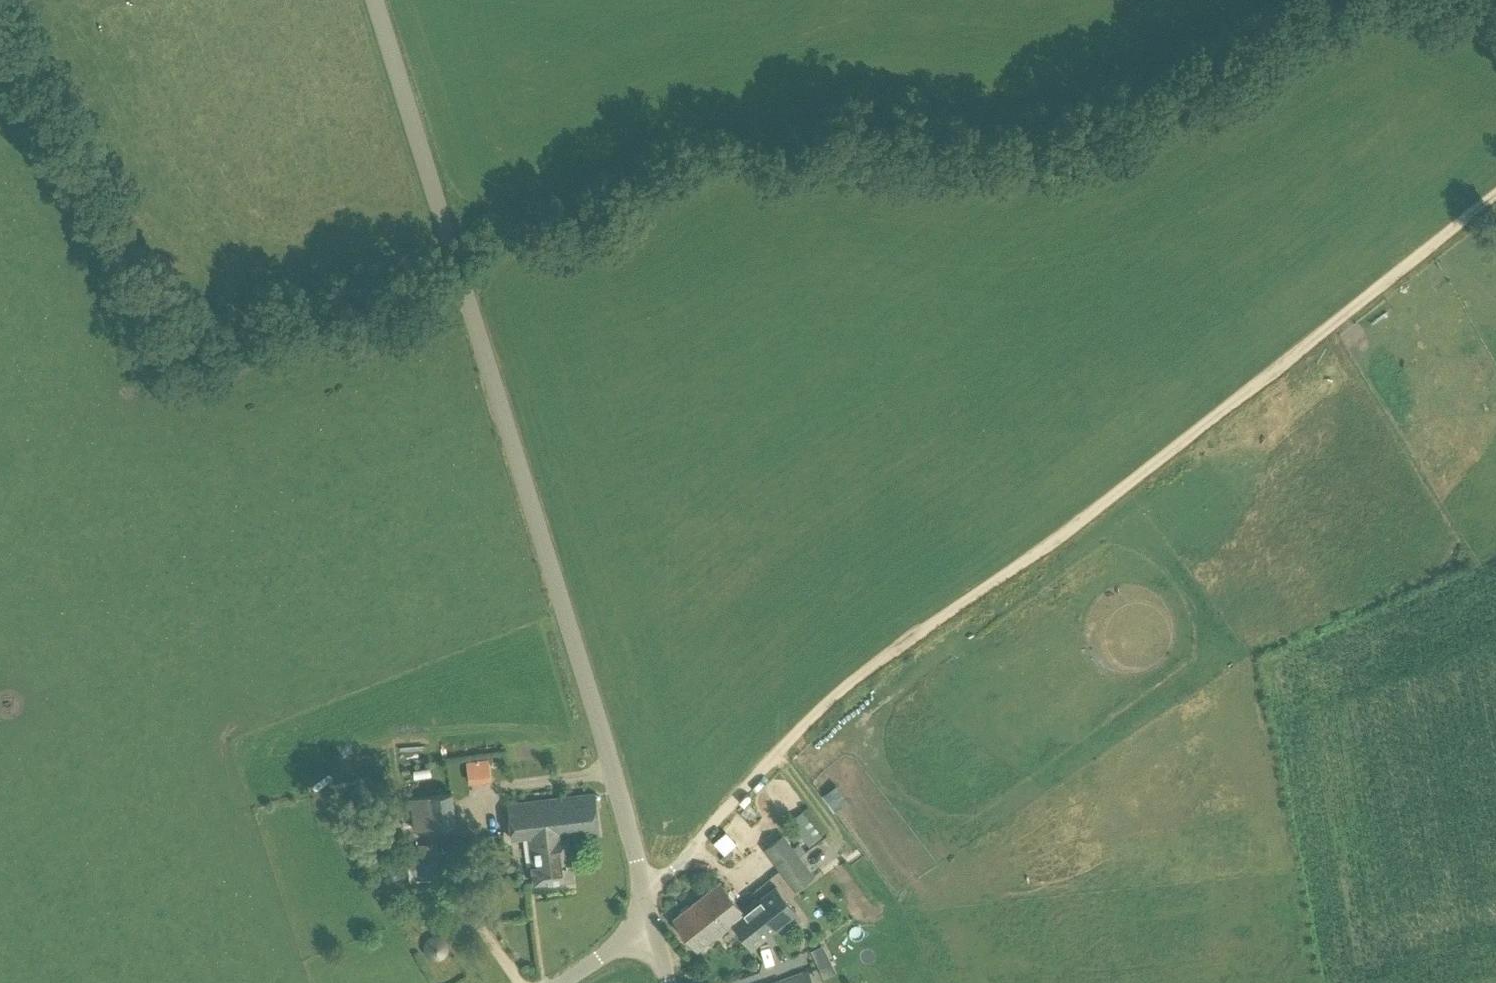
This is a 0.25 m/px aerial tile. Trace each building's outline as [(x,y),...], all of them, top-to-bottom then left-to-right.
[(414,830),(457,824),(452,791),(409,797),(414,830)] [(568,838),(599,834),(594,793),(508,804),(512,838),(529,836),(533,866),(535,882),(574,878),(572,861),(571,861),(568,838)] [(796,850),(783,834),(768,846),(763,850),(795,891),(815,875),(802,858),(808,853),(803,845),(796,850)] [(408,882),(441,877),(439,864),(441,864),(438,841),(403,847),(408,882)] [(745,912),(721,882),(674,919),(698,949),(732,922),(753,948),(797,913),(776,887),(745,912)] [(831,960),(819,966),(824,977),(836,971),(831,960)] [(816,980),(821,978),(817,968),(812,970),(816,980)] [(808,970),(777,982),(813,982),(808,970)]
